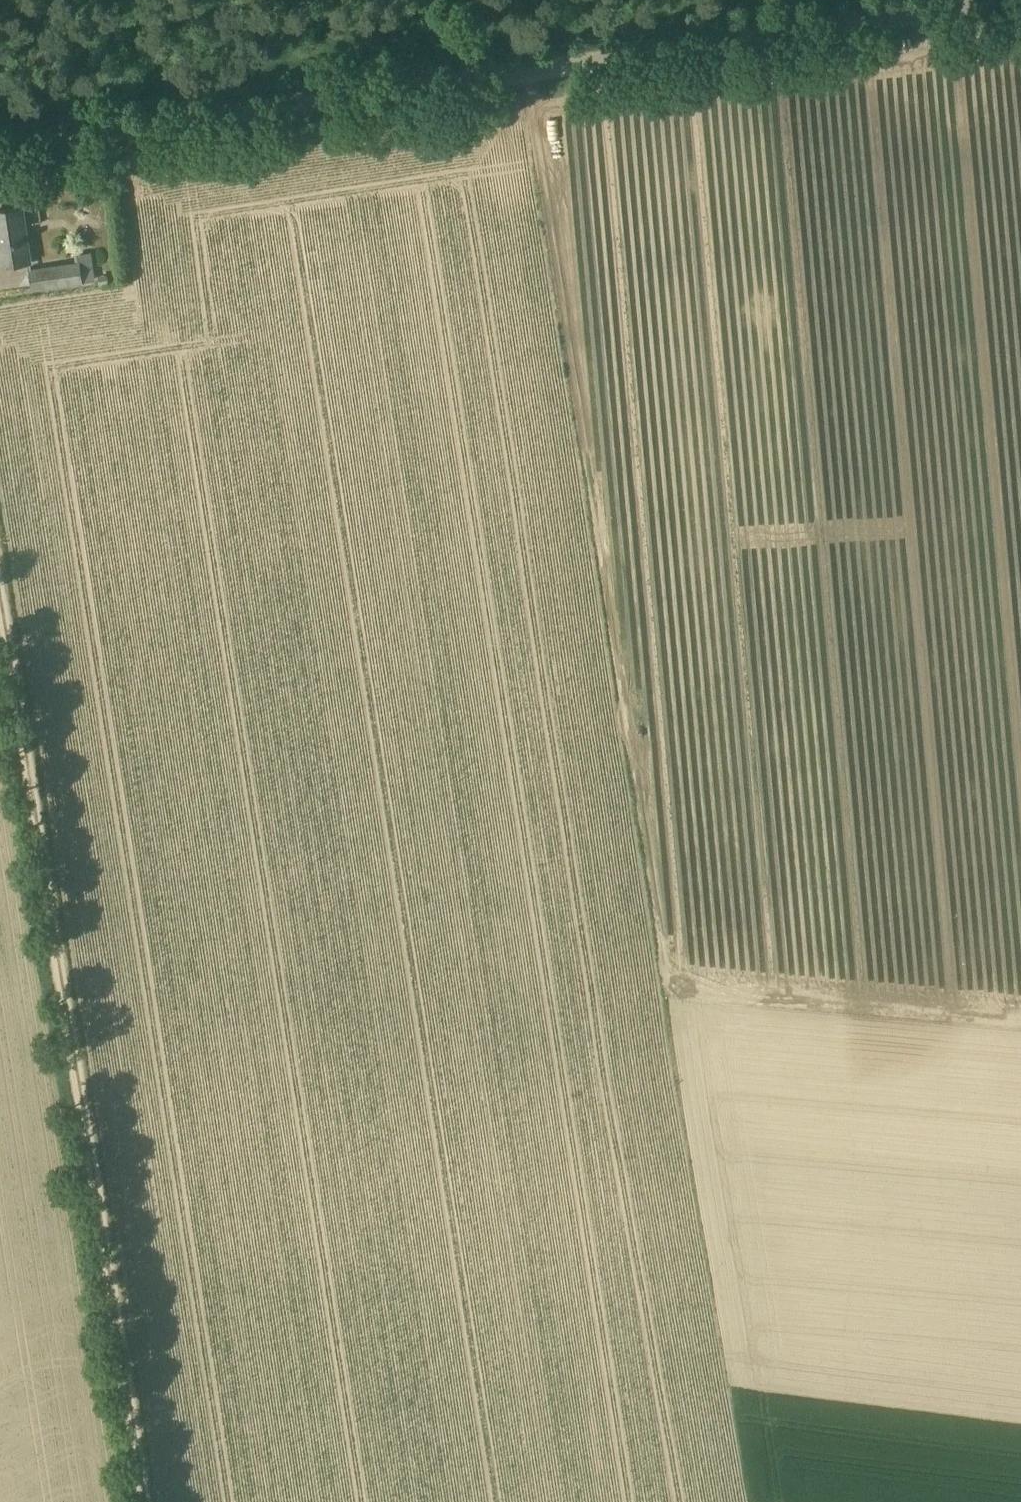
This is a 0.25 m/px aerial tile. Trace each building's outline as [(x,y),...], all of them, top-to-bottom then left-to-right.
[(0,211),(0,264),(0,266),(31,261),(22,207),(0,211)] [(75,254),(76,263),(77,263),(81,280),(82,282),(95,280),(92,252),(75,254)] [(34,288),(81,280),(77,263),(76,263),(32,270),(34,288)]
